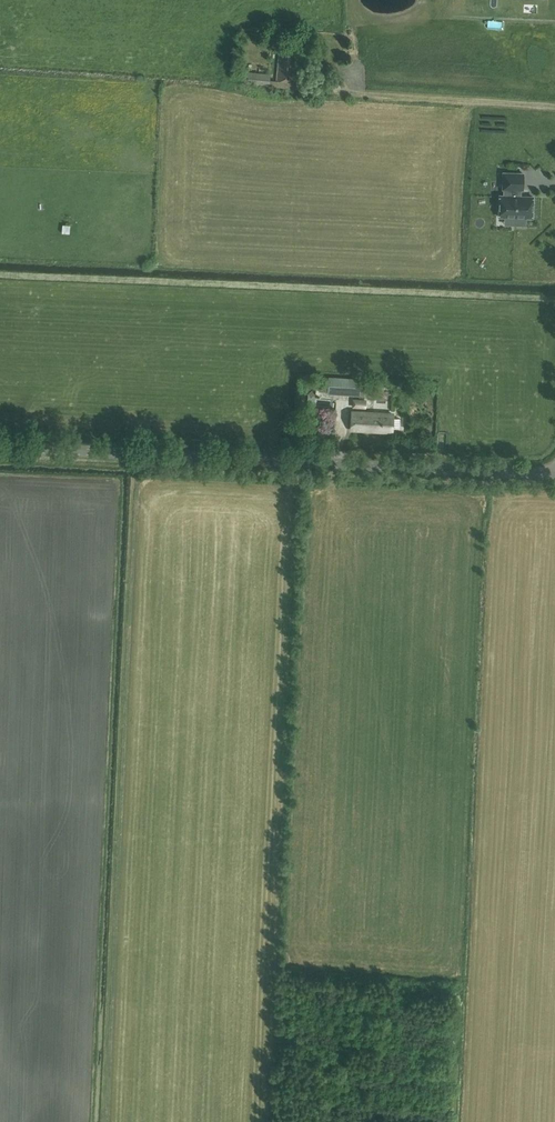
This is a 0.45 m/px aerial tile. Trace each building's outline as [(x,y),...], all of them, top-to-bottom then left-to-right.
[(300,89),(301,82),(293,82),(296,50),(279,48),(276,80),(288,81),(287,88),(300,89)] [(269,85),(270,74),(245,71),(244,83),(269,85)] [(523,190),(523,173),(503,173),(503,189),(504,189),(504,195),(499,195),(499,217),(515,217),(515,225),(525,225),(525,218),(532,218),(533,197),(520,196),(520,190),(523,190)] [(365,392),(365,381),(359,381),(328,379),(327,392),(359,395),(360,391),(365,392)] [(393,414),(352,412),(351,430),(392,432),(392,428),(400,428),(400,418),(393,418),(393,414)]
